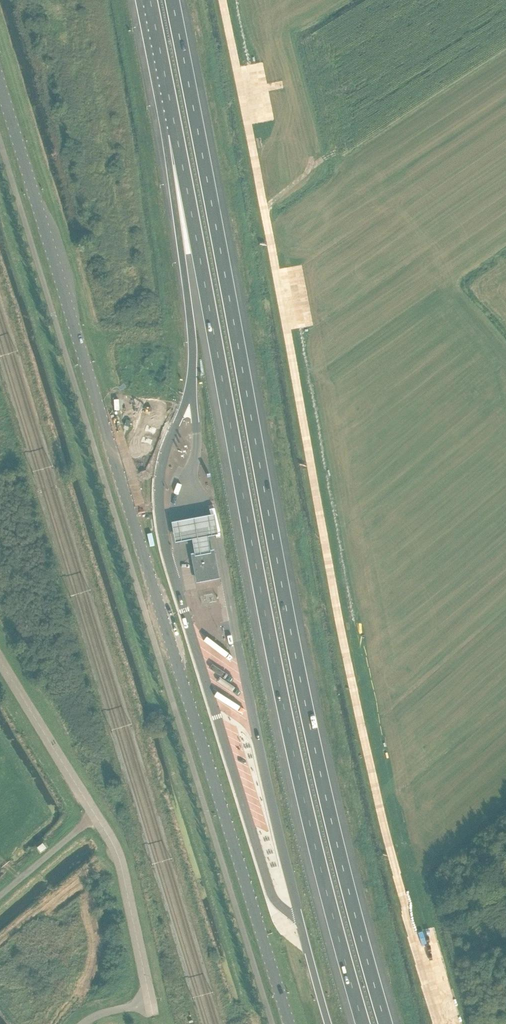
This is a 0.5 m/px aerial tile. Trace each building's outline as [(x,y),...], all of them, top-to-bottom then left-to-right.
[(215,513),(171,521),(175,542),(192,539),(195,555),(211,552),(208,536),(219,534),(215,513)] [(198,582),(218,578),(213,552),(211,552),(195,555),(193,556),(198,582)] [(41,852),(46,848),(43,844),(37,848),(41,852)]
